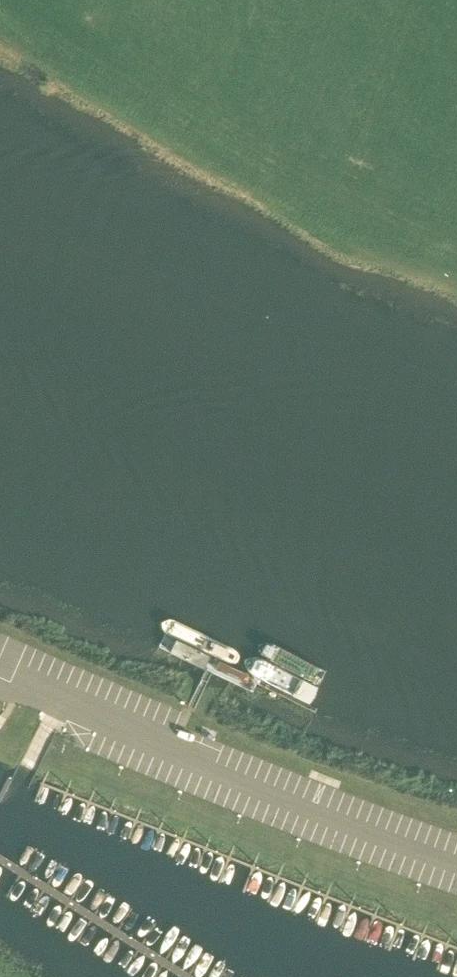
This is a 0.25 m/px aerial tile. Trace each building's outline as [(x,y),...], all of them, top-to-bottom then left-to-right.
[(0,774),(0,795),(9,779),(0,774)]
